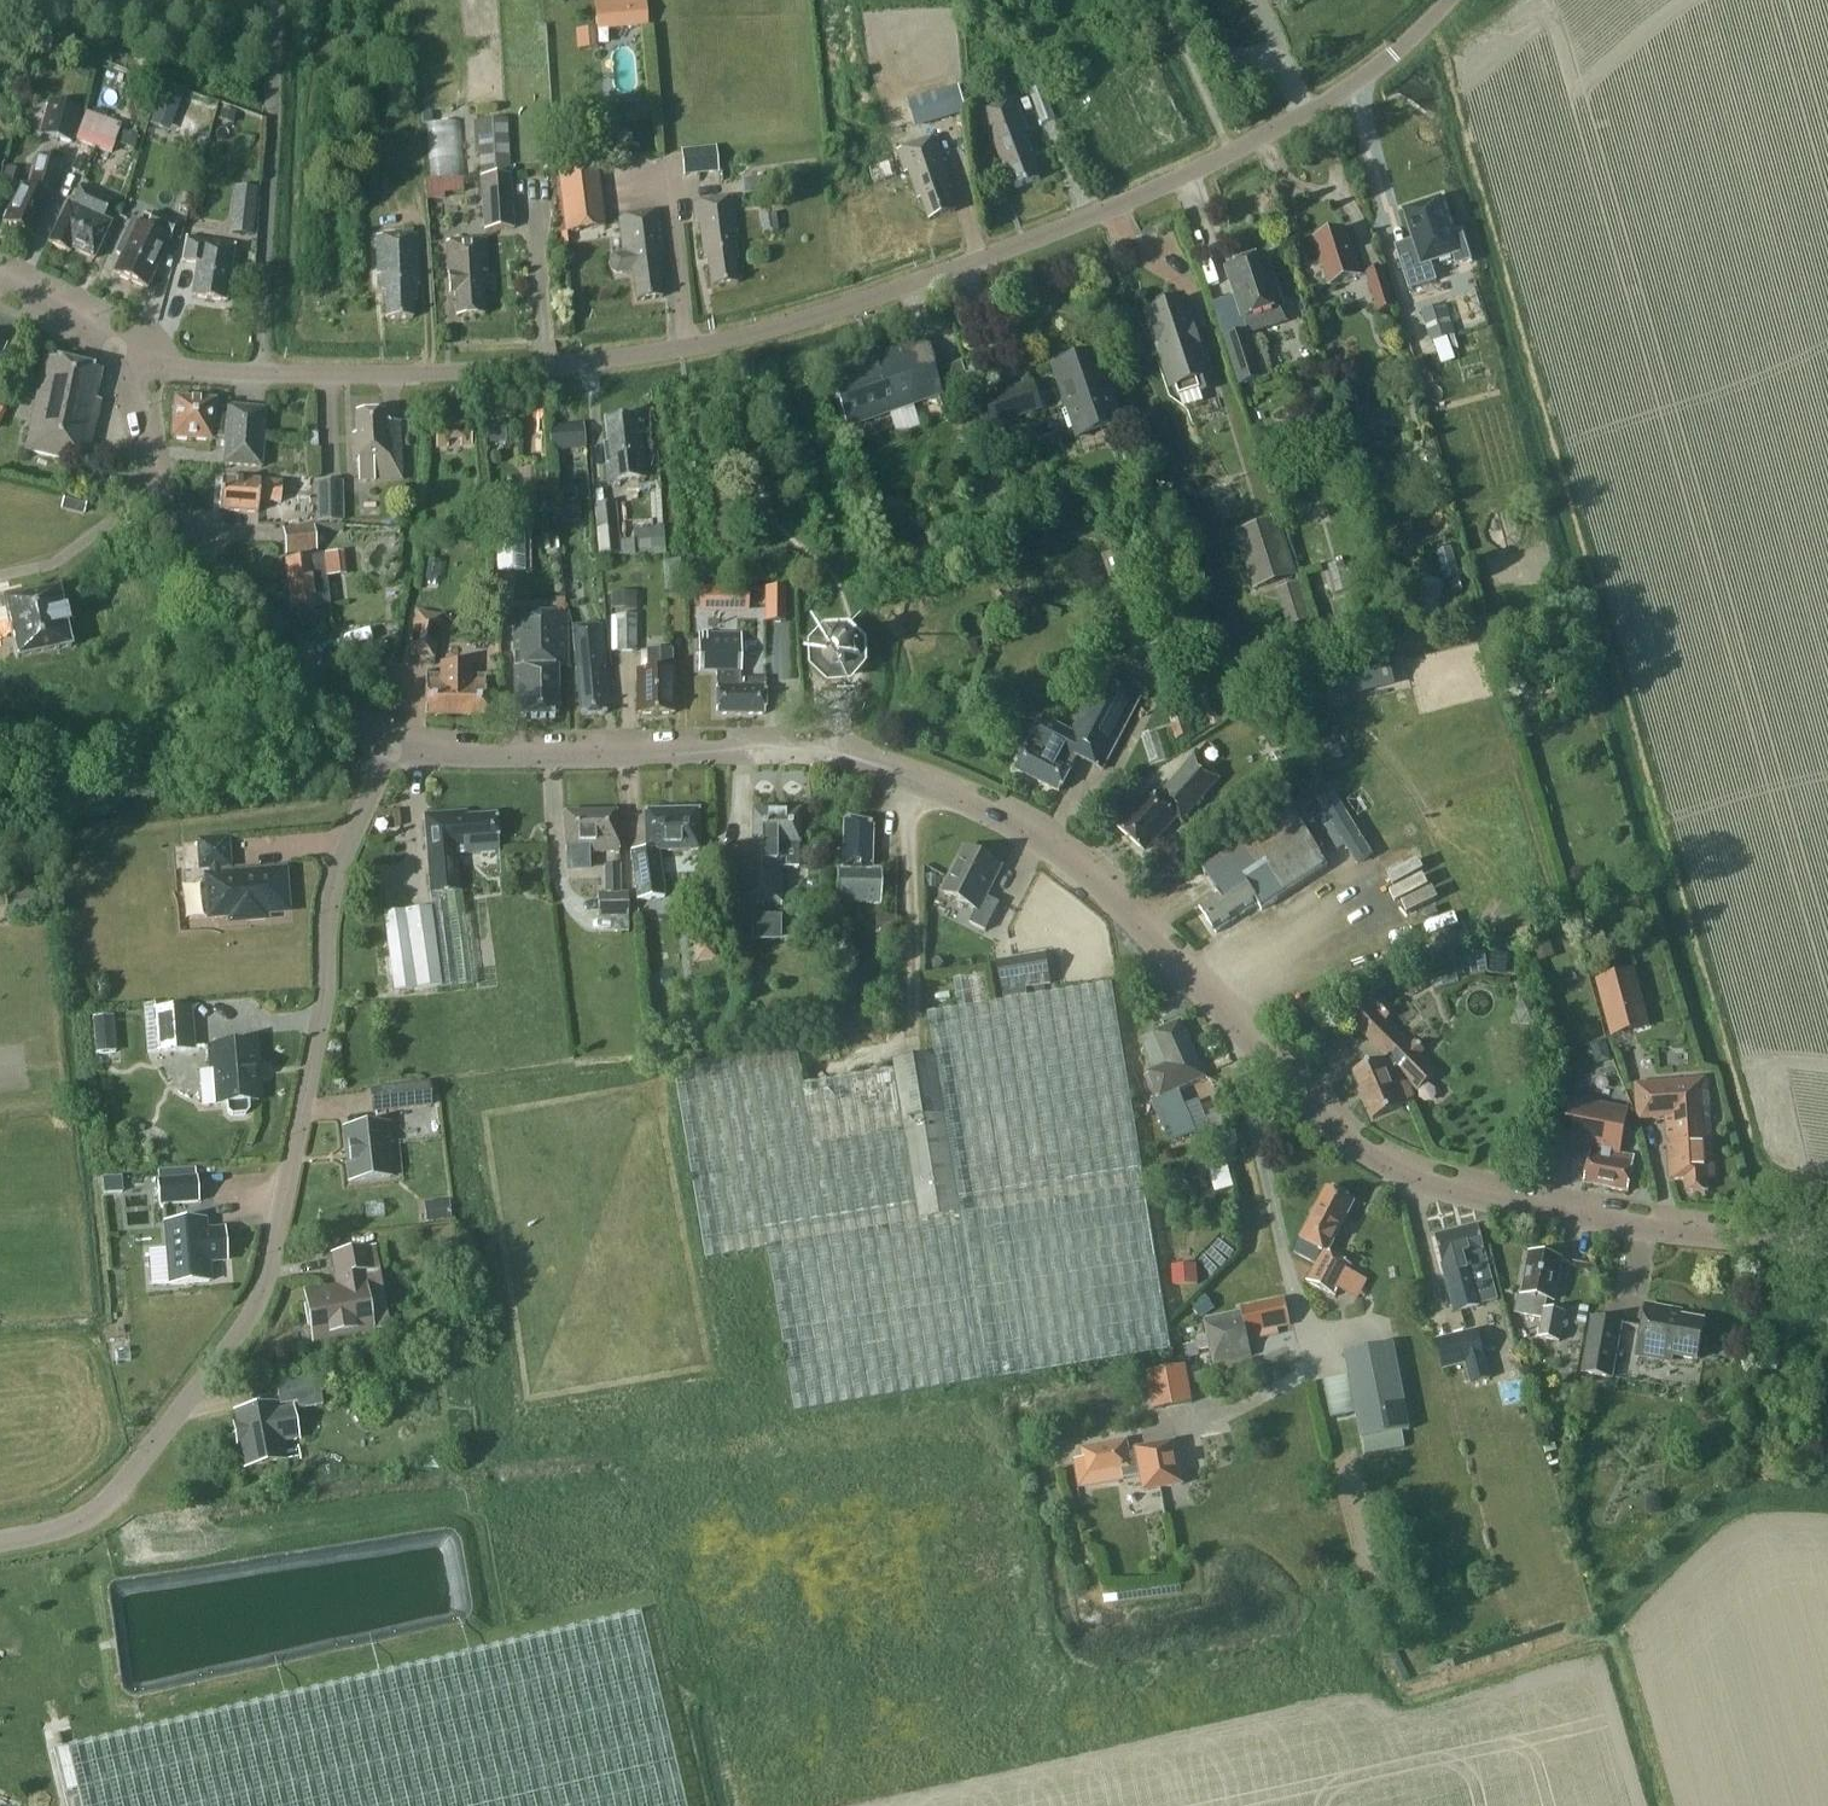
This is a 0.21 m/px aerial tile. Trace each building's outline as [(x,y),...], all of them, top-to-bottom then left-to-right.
[(597,29),(646,25),(644,0),(594,0),(597,29)] [(907,100),(915,128),(967,113),(959,85),(907,100)] [(1055,119),(1043,86),(1029,91),(1040,124),(1055,119)] [(177,114),(184,95),(165,88),(158,106),(177,114)] [(1025,131),(1029,130),(1016,97),(978,112),(992,148),(995,147),(1004,169),(1007,168),(1015,189),(1040,180),(1030,153),(1033,152),(1025,131)] [(50,102),(42,133),(71,140),(79,110),(50,102)] [(233,125),(237,114),(222,109),(218,120),(233,125)] [(112,152),(118,133),(120,129),(87,117),(79,141),(112,152)] [(514,228),(507,118),(477,120),(483,230),(514,228)] [(469,176),(466,119),(434,121),(437,177),(469,176)] [(946,163),(938,137),(898,151),(906,173),(909,172),(919,201),(922,200),(929,221),(956,212),(948,191),(952,190),(943,164),(946,163)] [(680,150),(683,176),(717,173),(715,147),(680,150)] [(28,189),(22,186),(4,224),(32,237),(50,199),(61,163),(38,156),(28,189)] [(597,170),(558,175),(566,233),(604,227),(597,170)] [(470,178),(433,179),(434,196),(471,195),(470,178)] [(766,178),(744,179),(744,193),(766,193),(766,178)] [(94,259),(108,228),(110,224),(102,220),(110,203),(80,189),(72,206),(67,204),(49,244),(68,253),(70,249),(94,259)] [(738,237),(737,228),(733,198),(693,203),(697,238),(701,237),(704,260),(707,259),(711,287),(737,284),(734,261),(737,261),(735,237),(738,237)] [(1398,256),(1409,290),(1437,281),(1431,263),(1454,255),(1457,264),(1471,260),(1462,232),(1453,235),(1441,199),(1404,211),(1416,250),(1398,256)] [(257,204),(235,202),(231,233),(232,233),(254,236),(257,204)] [(632,273),(636,301),(662,298),(659,275),(662,275),(659,251),(663,250),(658,212),(618,217),(622,251),(626,251),(626,253),(615,254),(611,259),(612,268),(617,273),(628,272),(628,273),(632,273)] [(152,213),(146,227),(131,221),(116,254),(121,257),(116,268),(115,270),(117,276),(129,282),(130,281),(146,289),(176,224),(152,213)] [(763,233),(778,231),(776,215),(761,217),(763,233)] [(1315,240),(1329,286),(1360,276),(1345,230),(1315,240)] [(386,320),(412,319),(412,303),(416,303),(415,274),(418,274),(416,235),(376,236),(377,275),(381,275),(382,292),(385,292),(386,320)] [(197,265),(192,297),(225,303),(234,245),(186,238),(182,262),(197,265)] [(456,317),(483,316),(481,273),(487,273),(485,240),(446,243),(449,295),(455,295),(456,317)] [(1270,278),(1263,256),(1229,267),(1237,289),(1234,290),(1244,320),(1247,319),(1276,310),(1283,307),(1273,278),(1270,278)] [(1365,273),(1377,312),(1395,306),(1383,267),(1365,273)] [(1185,302),(1159,310),(1150,313),(1150,315),(1131,321),(1144,359),(1162,353),(1174,389),(1197,381),(1201,392),(1214,388),(1211,376),(1209,377),(1185,302)] [(1447,337),(1452,351),(1458,349),(1444,305),(1421,312),(1431,342),(1447,337)] [(1264,378),(1248,330),(1223,338),(1239,386),(1264,378)] [(863,357),(864,362),(827,375),(843,421),(936,389),(919,343),(881,356),(879,351),(863,357)] [(1100,378),(1092,355),(1056,368),(1070,409),(1063,411),(1069,430),(1076,427),(1079,437),(1121,422),(1105,376),(1100,378)] [(95,400),(102,371),(44,359),(25,451),(85,464),(100,402),(95,400)] [(984,398),(994,426),(1043,409),(1033,381),(984,398)] [(175,398),(171,438),(212,442),(213,437),(225,438),(223,465),(261,468),(266,410),(227,407),(227,410),(215,409),(215,401),(175,398)] [(403,424),(385,424),(385,415),(356,415),(357,444),(353,451),(354,462),(360,462),(360,482),(404,481),(403,424)] [(645,435),(638,436),(636,418),(605,422),(608,445),(603,446),(608,485),(650,480),(645,435)] [(489,423),(490,443),(506,442),(505,422),(489,423)] [(470,445),(469,423),(434,426),(436,448),(447,447),(447,441),(461,440),(461,446),(470,445)] [(551,452),(585,449),(583,424),(549,427),(551,452)] [(310,496),(312,475),(294,474),(292,494),(310,496)] [(281,491),(281,488),(281,484),(281,483),(262,482),(223,480),(221,511),(260,513),(261,502),(280,503),(280,497),(280,493),(281,491)] [(343,521),(343,481),(316,481),(316,521),(343,521)] [(65,493),(61,509),(83,514),(87,499),(65,493)] [(619,540),(615,503),(593,505),(598,556),(634,553),(633,538),(619,540)] [(561,522),(580,521),(579,505),(560,507),(561,522)] [(1235,534),(1254,590),(1296,576),(1278,520),(1235,534)] [(283,528),(286,555),(316,552),(313,525),(283,528)] [(495,533),(496,573),(522,572),(521,533),(495,533)] [(325,555),(327,576),(346,574),(344,553),(325,555)] [(327,576),(325,555),(289,560),(295,611),(331,607),(327,576)] [(1310,619),(1299,583),(1276,590),(1287,627),(1310,619)] [(59,587),(3,599),(5,604),(0,605),(0,639),(11,636),(15,659),(72,647),(59,587)] [(738,613),(748,613),(748,587),(698,587),(698,612),(738,613)] [(786,622),(786,587),(764,587),(764,622),(786,622)] [(608,608),(636,609),(636,593),(608,593),(608,608)] [(408,654),(434,658),(442,616),(416,611),(408,654)] [(514,612),(516,715),(559,714),(558,665),(568,665),(567,611),(514,612)] [(611,651),(635,652),(635,617),(612,616),(611,651)] [(606,665),(602,625),(573,627),(578,692),(579,713),(606,712),(606,702),(609,701),(609,691),(606,665)] [(764,681),(742,681),(742,637),(700,638),(700,673),(717,673),(718,716),(765,715),(764,681)] [(855,664),(854,649),(845,640),(843,637),(826,638),(816,650),(816,658),(817,664),(828,676),(844,675),(855,664)] [(637,715),(672,715),(672,651),(647,651),(647,671),(637,671),(637,715)] [(1333,673),(1338,695),(1395,681),(1390,658),(1333,673)] [(471,677),(471,662),(439,661),(439,676),(426,676),(426,715),(485,716),(485,677),(471,677)] [(1015,769),(1060,792),(1078,758),(1103,771),(1145,691),(1105,670),(1072,734),(1042,718),(1015,769)] [(1187,710),(1169,715),(1175,738),(1193,733),(1187,710)] [(1274,728),(1262,736),(1270,749),(1283,742),(1274,728)] [(1150,793),(1118,828),(1143,851),(1162,831),(1164,833),(1177,819),(1182,823),(1221,780),(1195,757),(1157,800),(1150,793)] [(1339,822),(1330,827),(1343,850),(1333,855),(1344,874),(1379,854),(1343,792),(1327,801),(1339,822)] [(495,813),(469,817),(468,811),(422,817),(434,907),(384,914),(394,992),(426,988),(477,982),(463,896),(458,856),(500,851),(495,813)] [(699,851),(698,811),(646,813),(647,849),(631,852),(639,902),(665,898),(659,852),(699,851)] [(799,811),(753,811),(753,849),(736,849),(736,905),(782,906),(782,868),(799,868),(799,811)] [(564,814),(565,855),(618,853),(616,812),(564,814)] [(1328,867),(1323,859),(1293,814),(1203,872),(1218,899),(1201,912),(1216,935),(1261,906),(1262,909),(1328,867)] [(836,903),(881,905),(882,871),(870,870),(873,823),(845,822),(844,853),(838,854),(836,903)] [(195,839),(198,871),(231,869),(229,836),(195,839)] [(1422,847),(1376,870),(1385,888),(1431,865),(1422,847)] [(968,922),(984,930),(999,903),(984,895),(999,865),(967,848),(944,892),(975,908),(968,922)] [(627,893),(620,893),(620,865),(603,865),(604,893),(597,893),(597,917),(628,917),(627,893)] [(215,903),(216,917),(248,915),(248,920),(266,919),(265,913),(283,912),(282,898),(287,897),(285,870),(207,876),(209,903),(215,903)] [(1356,929),(1374,921),(1379,931),(1412,915),(1407,905),(1390,913),(1377,886),(1344,902),(1356,929)] [(752,917),(752,936),(780,936),(780,916),(752,917)] [(1546,934),(1529,940),(1537,961),(1554,955),(1546,934)] [(1003,992),(1051,985),(1046,953),(998,961),(1003,992)] [(1604,978),(1596,980),(1603,1006),(1611,1038),(1629,1033),(1650,1027),(1634,970),(1604,978)] [(1111,983),(988,1003),(983,975),(952,980),(957,1008),(929,1013),(936,1055),(893,1062),(894,1069),(804,1084),(798,1048),(676,1068),(707,1258),(768,1248),(795,1412),(1171,1350),(1111,983)] [(1367,998),(1347,1019),(1418,1091),(1438,1072),(1421,1055),(1425,1052),(1414,1041),(1412,1043),(1388,1019),(1396,1012),(1376,992),(1369,1000),(1367,998)] [(194,1050),(191,1005),(153,1008),(156,1052),(194,1050)] [(116,1052),(113,1016),(92,1017),(95,1054),(116,1052)] [(1147,1076),(1157,1100),(1178,1091),(1205,1079),(1181,1023),(1142,1039),(1156,1072),(1147,1076)] [(218,1100),(218,1104),(227,1104),(228,1113),(232,1116),(246,1115),(249,1111),(248,1102),(257,1102),(257,1097),(259,1095),(258,1084),(256,1082),(254,1063),(256,1061),(255,1049),(253,1048),(253,1043),(209,1047),(211,1069),(216,1069),(217,1085),(215,1087),(216,1098),(218,1100)] [(1418,1103),(1411,1086),(1386,1059),(1354,1072),(1373,1120),(1418,1103)] [(369,1088),(372,1113),(432,1106),(429,1082),(369,1088)] [(1685,1182),(1686,1195),(1709,1193),(1708,1181),(1716,1180),(1711,1083),(1636,1087),(1638,1123),(1667,1121),(1671,1182),(1685,1182)] [(1178,1091),(1157,1100),(1152,1102),(1170,1145),(1197,1134),(1178,1091)] [(1573,1100),(1563,1144),(1593,1150),(1586,1184),(1628,1192),(1635,1159),(1620,1156),(1629,1111),(1573,1100)] [(389,1124),(346,1129),(351,1182),(390,1178),(386,1144),(391,1144),(389,1124)] [(1232,1190),(1222,1154),(1204,1160),(1214,1195),(1232,1190)] [(104,1193),(123,1192),(122,1176),(103,1178),(104,1193)] [(157,1180),(159,1205),(162,1205),(198,1202),(196,1177),(157,1180)] [(1315,1264),(1306,1281),(1336,1296),(1351,1265),(1328,1253),(1354,1201),(1327,1188),(1293,1254),(1315,1264)] [(424,1203),(426,1222),(451,1219),(449,1200),(424,1203)] [(204,1221),(166,1224),(170,1285),(209,1282),(207,1262),(226,1261),(224,1231),(217,1231),(213,1236),(205,1237),(204,1221)] [(1435,1237),(1454,1314),(1497,1303),(1478,1226),(1435,1237)] [(343,1287),(336,1297),(327,1298),(327,1294),(307,1297),(314,1339),(374,1328),(364,1275),(381,1272),(376,1249),(333,1256),(337,1277),(341,1277),(343,1287)] [(1549,1301),(1554,1303),(1562,1260),(1529,1254),(1518,1312),(1543,1316),(1539,1339),(1561,1342),(1566,1313),(1547,1309),(1549,1301)] [(1198,1285),(1197,1268),(1173,1270),(1174,1286),(1198,1285)] [(1205,1322),(1214,1365),(1253,1356),(1250,1339),(1280,1333),(1279,1329),(1288,1327),(1283,1300),(1243,1308),(1245,1313),(1205,1322)] [(1696,1361),(1703,1323),(1668,1317),(1669,1311),(1645,1306),(1636,1356),(1659,1360),(1661,1354),(1696,1361)] [(1610,1378),(1620,1324),(1592,1318),(1582,1373),(1610,1378)] [(1466,1364),(1471,1382),(1490,1377),(1478,1329),(1436,1340),(1444,1370),(1466,1364)] [(1187,1359),(1200,1356),(1197,1343),(1184,1346),(1187,1359)] [(1406,1446),(1403,1431),(1410,1430),(1393,1343),(1345,1352),(1362,1439),(1364,1439),(1367,1454),(1406,1446)] [(1146,1373),(1152,1409),(1193,1402),(1186,1366),(1146,1373)] [(317,1376),(277,1384),(281,1404),(298,1401),(300,1409),(322,1404),(317,1376)] [(275,1414),(273,1406),(237,1413),(247,1468),(284,1461),(279,1437),(296,1433),(292,1411),(275,1414)] [(1174,1442),(1127,1450),(1125,1441),(1080,1449),(1082,1458),(1073,1460),(1078,1487),(1140,1476),(1142,1491),(1181,1484),(1174,1442)] [(65,1805),(686,1805),(640,1611),(53,1750),(65,1805)]
